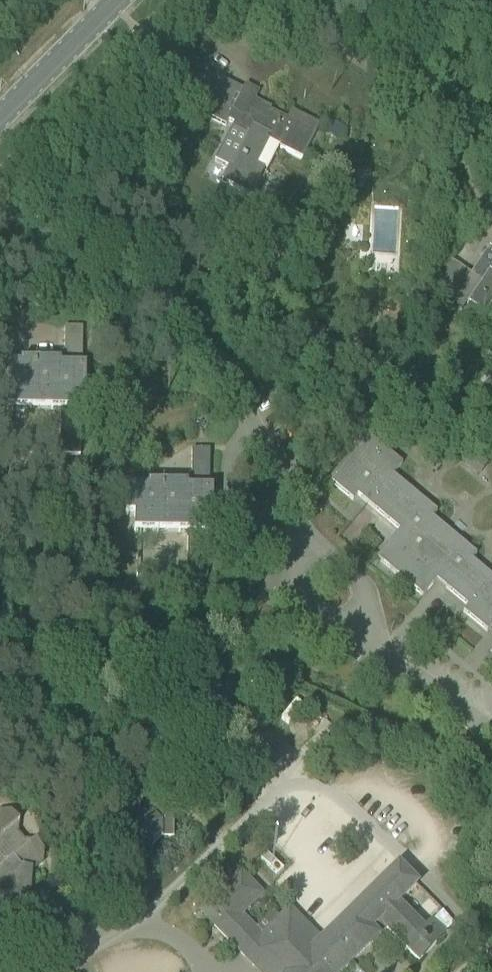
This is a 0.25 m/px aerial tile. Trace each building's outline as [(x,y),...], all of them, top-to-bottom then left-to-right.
[(245,85),(242,90),(198,68),(189,86),(185,95),(198,102),(194,110),(225,126),(227,121),(234,124),(214,162),(228,169),(222,181),(250,196),(264,169),(268,172),(280,148),(302,159),(319,126),(291,112),(288,119),(270,110),(271,108),(255,100),(259,93),(245,85)] [(336,142),(343,129),(330,122),(323,135),(336,142)] [(455,296),(456,296),(458,292),(469,300),(466,304),(467,304),(468,303),(485,315),(491,304),(491,250),(488,247),(455,296)] [(82,328),(64,328),(64,352),(61,352),(61,367),(60,367),(60,363),(20,362),(20,366),(0,365),(0,393),(6,393),(6,409),(60,410),(59,447),(51,447),(51,455),(79,456),(80,411),(84,411),(85,367),(81,367),(82,328)] [(367,435),(328,481),(352,501),(357,495),(399,531),(376,559),(422,597),(436,580),(467,607),(462,612),(487,632),(491,627),(491,577),(472,560),(476,555),(432,518),(437,512),(392,475),(402,464),(367,435)] [(208,489),(209,450),(191,450),(191,475),(188,475),(188,489),(186,489),(187,485),(147,484),(147,488),(125,488),(124,515),(134,515),(133,532),(187,533),(186,570),(178,569),(178,577),(207,578),(208,533),(211,533),(212,489),(208,489)] [(179,765),(196,749),(189,742),(172,758),(179,765)] [(173,838),(173,811),(160,800),(136,800),(136,812),(128,820),(126,836),(137,846),(154,846),(161,838),(173,838)] [(19,901),(31,891),(30,871),(31,870),(33,872),(43,864),(45,851),(34,838),(31,840),(28,840),(24,840),(22,838),(19,836),(18,833),(17,830),(18,827),(19,824),(9,812),(0,812),(0,900),(19,901)] [(416,885),(398,866),(323,939),(290,906),(279,917),(273,911),(254,929),(240,915),(261,895),(240,873),(200,912),(259,971),(345,971),(381,937),(374,930),(380,924),(419,964),(440,943),(436,939),(443,932),(431,919),(424,926),(399,901),(416,885)]
